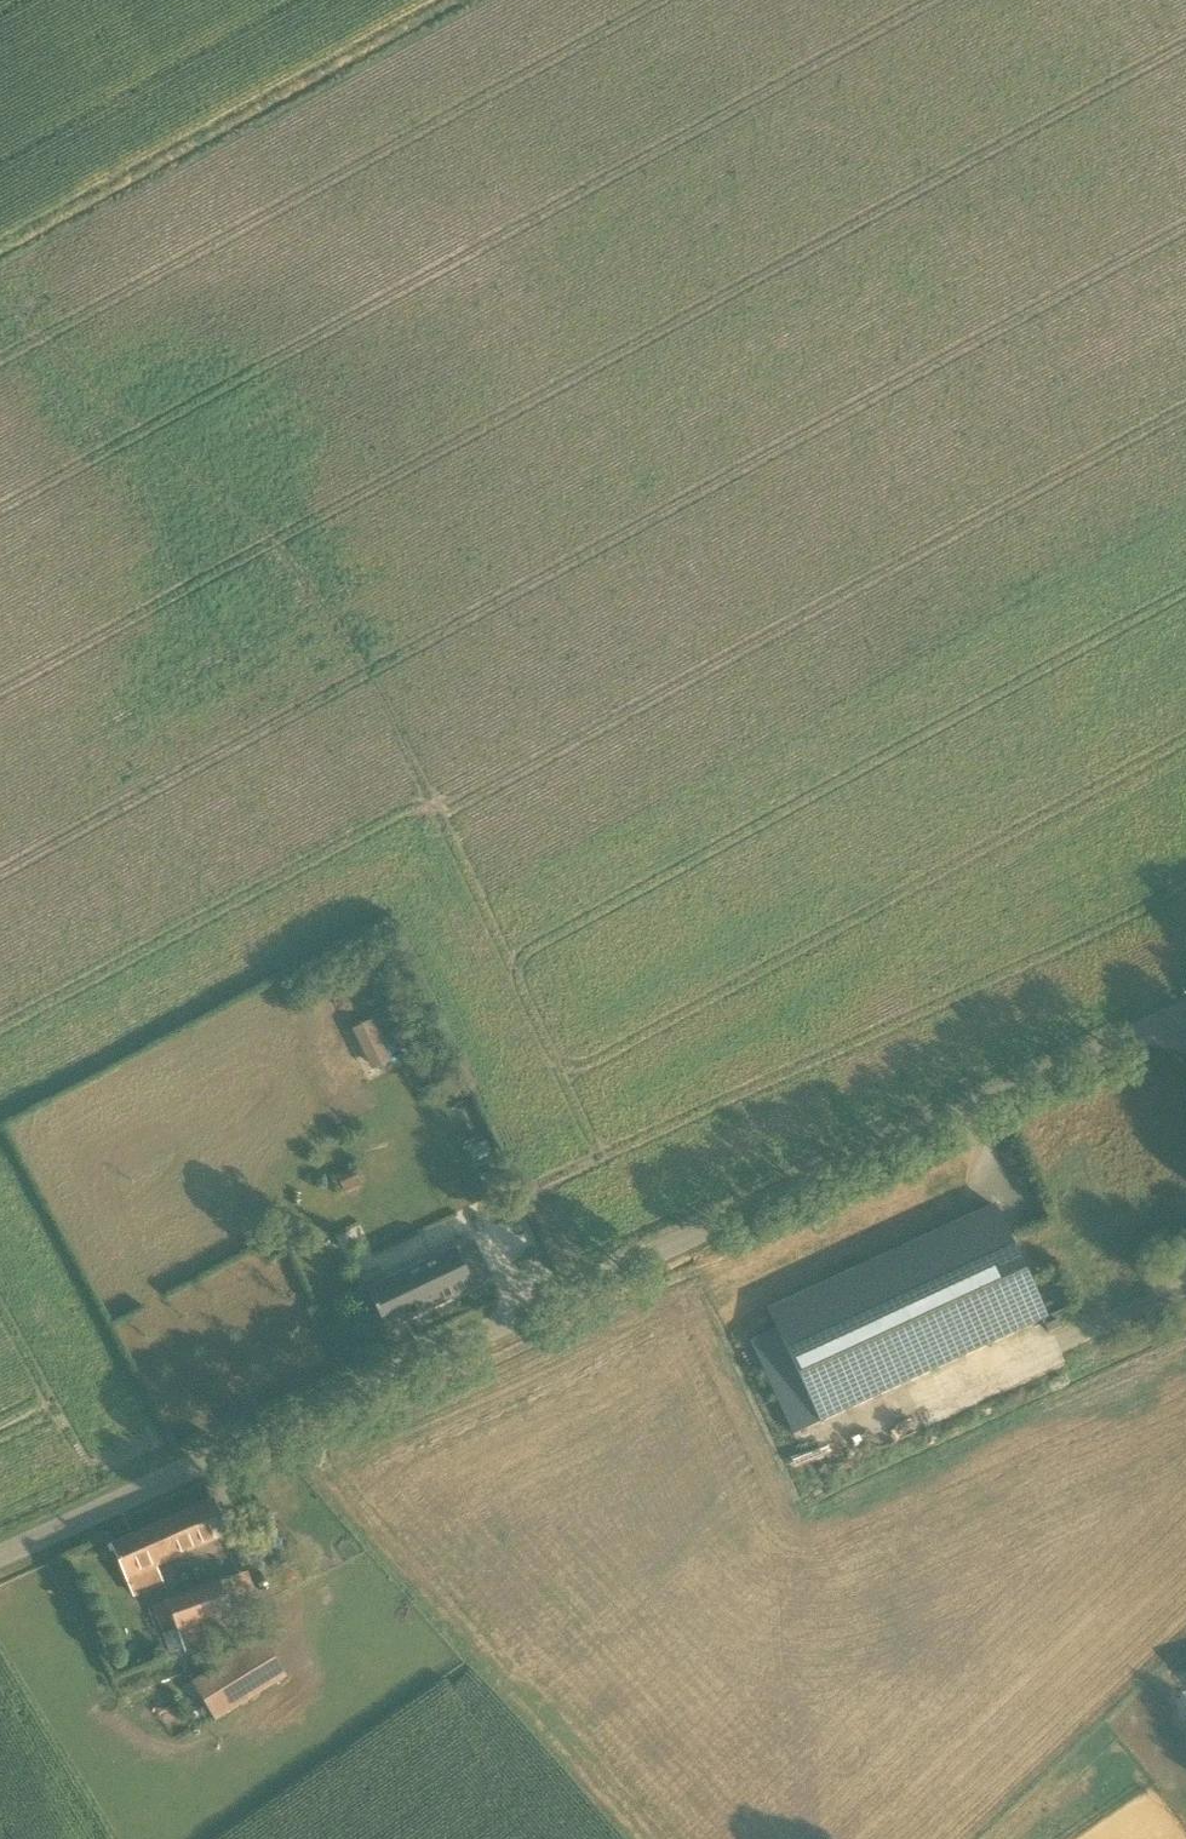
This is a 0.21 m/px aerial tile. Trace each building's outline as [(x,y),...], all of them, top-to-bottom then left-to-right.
[(352,1030),(372,1071),(391,1062),(371,1021),(352,1030)] [(351,1168),(336,1176),(345,1193),(360,1185),(351,1168)] [(994,1206),(768,1310),(772,1319),(776,1328),(749,1340),(793,1435),(1046,1318),(994,1206)] [(386,1331),(474,1289),(491,1280),(473,1242),(455,1250),(367,1292),(372,1302),(368,1304),(377,1323),(381,1321),(386,1331)] [(155,1565),(228,1533),(214,1502),(113,1547),(126,1576),(128,1577),(136,1595),(163,1583),(155,1565)] [(232,1614),(237,1628),(265,1618),(248,1573),(153,1609),(163,1637),(177,1631),(178,1635),(232,1614)] [(283,1677),(262,1642),(195,1684),(216,1718),(283,1677)]
